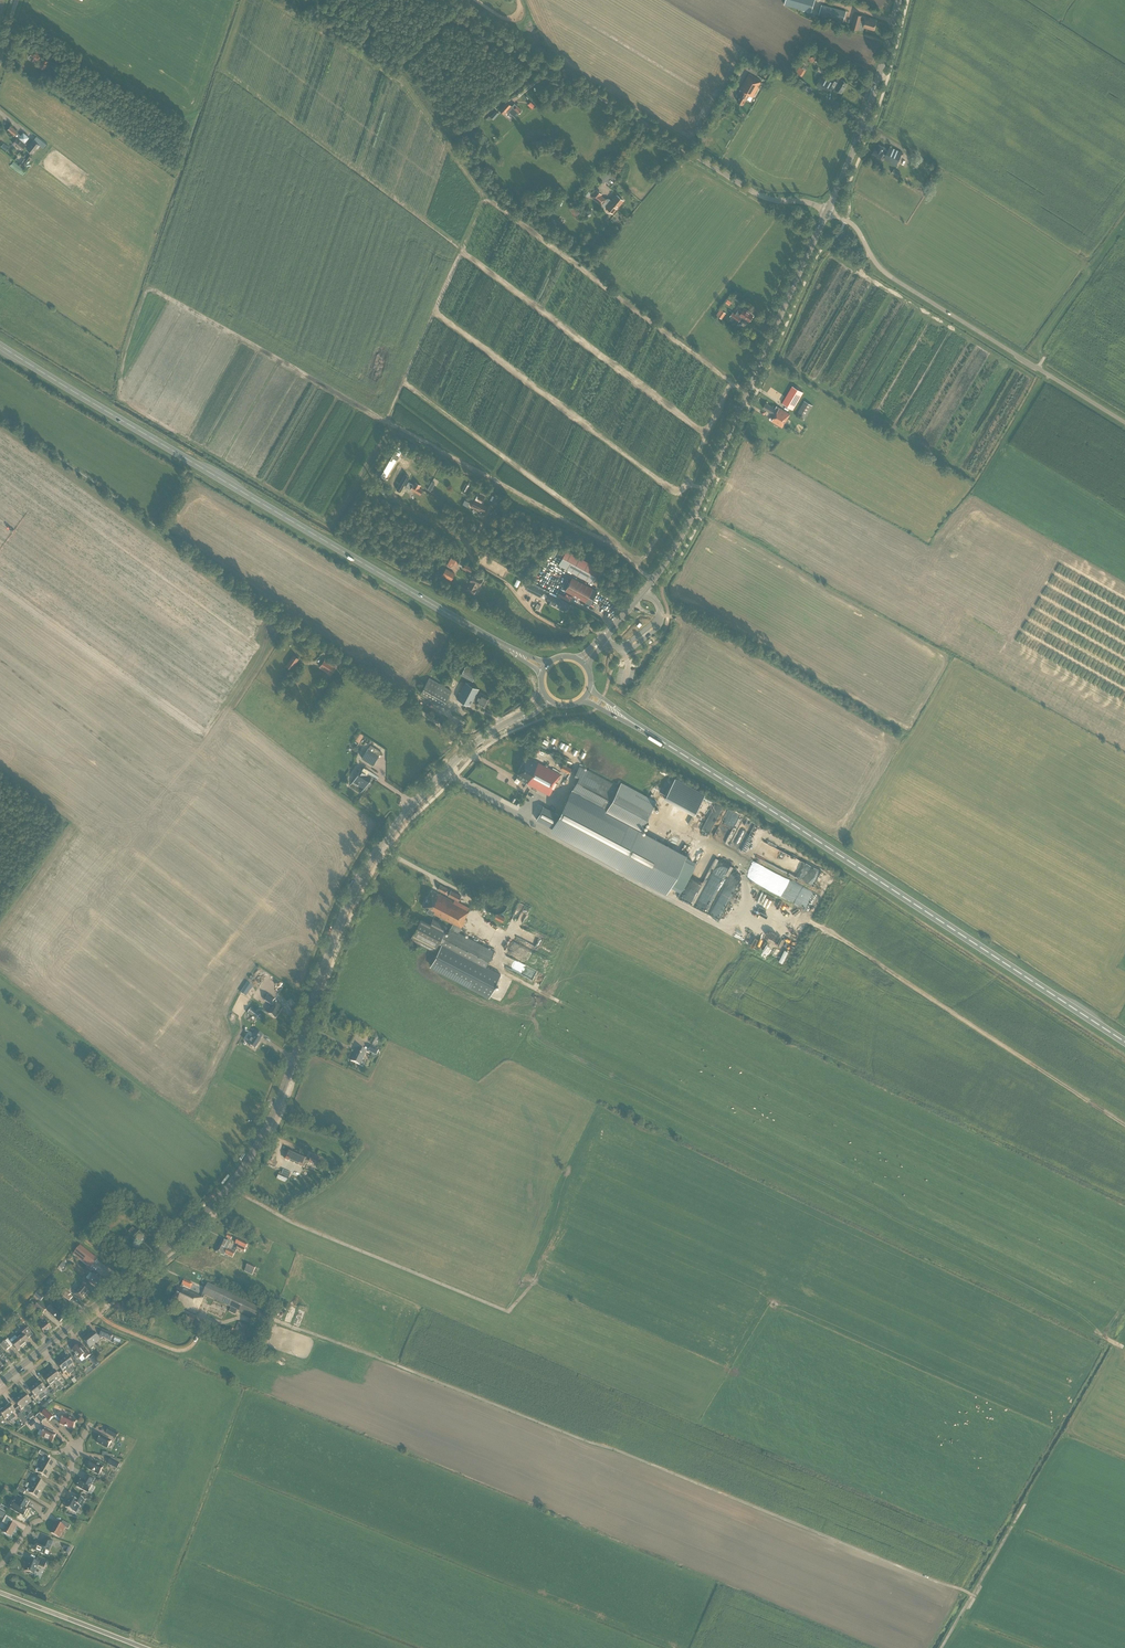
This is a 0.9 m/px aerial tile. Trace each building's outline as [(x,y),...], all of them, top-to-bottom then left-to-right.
[(812,13),(815,0),(786,0),(785,5),(812,13)] [(847,21),(844,20),(847,12),(822,5),(819,15),(844,22),(846,22),(847,21)] [(870,19),(869,20),(865,18),(864,21),(861,20),(862,16),(856,14),(852,28),(858,30),(860,26),(874,30),(876,24),(876,21),(870,19)] [(29,57),(42,63),(40,67),(45,69),(49,62),(44,59),(40,57),(42,53),(36,50),(35,52),(33,51),(29,57)] [(818,69),(823,72),(826,68),(825,68),(826,66),(821,63),(820,65),(818,69)] [(749,74),(740,90),(739,92),(743,95),(740,100),(738,102),(743,105),(744,102),(749,94),(753,97),(762,81),(749,74)] [(836,82),(835,81),(833,84),(822,77),(816,86),(827,93),(830,90),(832,91),(834,88),(836,89),(842,93),(848,84),(842,80),(839,78),(836,82)] [(512,107),(507,102),(500,110),(500,111),(498,112),(502,115),(503,114),(504,114),(507,111),(508,111),(515,117),(519,113),(519,114),(522,111),(515,104),(512,107)] [(17,137),(12,144),(21,151),(26,144),(18,138),(20,135),(17,132),(18,131),(11,126),(7,130),(17,137)] [(19,138),(25,143),(29,137),(23,132),(19,138)] [(40,145),(43,148),(46,144),(36,136),(34,140),(33,140),(26,149),(33,154),(40,145)] [(888,150),(885,149),(886,148),(879,144),(877,149),(875,148),(872,153),(878,156),(877,157),(880,158),(881,158),(896,165),(903,153),(890,147),(888,150)] [(601,194),(596,190),(591,196),(602,205),(613,213),(617,208),(617,209),(624,200),(617,195),(612,201),(609,198),(606,199),(600,195),(601,194)] [(742,312),(739,309),(736,314),(733,312),(730,316),(739,322),(741,318),(742,316),(749,321),(754,315),(744,308),(742,312)] [(793,386),(782,403),(793,409),(803,392),(793,386)] [(796,415),(804,420),(813,405),(805,401),(796,415)] [(775,409),(766,403),(763,408),(772,414),(771,415),(774,417),(772,421),(782,427),(790,414),(777,406),(775,409)] [(391,447),(375,474),(385,480),(401,453),(391,447)] [(403,487),(409,477),(405,475),(399,485),(403,487)] [(419,488),(421,485),(415,482),(414,485),(408,482),(406,487),(409,488),(420,495),(423,490),(419,488)] [(477,501),(475,500),(471,507),(479,511),(480,510),(484,512),(487,506),(481,503),(483,499),(485,496),(481,495),(480,497),(477,501)] [(491,504),(495,506),(499,498),(495,496),(491,504)] [(567,550),(559,565),(593,584),(601,569),(567,550)] [(462,569),(470,573),(472,568),(465,564),(462,569)] [(446,569),(442,575),(451,580),(455,574),(446,569)] [(472,582),(471,586),(469,585),(466,591),(473,594),(476,589),(475,588),(477,585),(479,586),(483,579),(474,574),(470,581),(472,582)] [(572,577),(565,591),(590,605),(598,591),(572,577)] [(526,591),(540,598),(544,591),(530,584),(526,591)] [(570,604),(560,599),(561,597),(557,595),(556,597),(550,593),(546,601),(547,601),(547,602),(551,604),(565,611),(566,608),(568,609),(570,604)] [(288,664),(286,666),(291,669),(293,667),(299,659),(294,655),(288,664)] [(332,673),(335,668),(337,666),(326,658),(324,661),(321,665),(332,673)] [(478,672),(467,665),(461,675),(473,682),(478,672)] [(429,678),(421,694),(443,706),(452,691),(429,678)] [(479,689),(465,682),(456,699),(470,706),(471,705),(473,701),(476,703),(475,703),(485,708),(490,697),(481,693),(479,697),(476,695),(479,689)] [(355,740),(359,743),(364,735),(359,732),(355,740)] [(446,747),(449,743),(439,736),(437,739),(446,747)] [(361,758),(373,765),(379,756),(368,748),(361,758)] [(521,765),(521,767),(521,768),(518,773),(517,776),(528,782),(527,784),(550,796),(551,792),(552,789),(553,789),(560,776),(561,776),(562,775),(530,758),(530,759),(527,758),(525,760),(522,765),(521,765)] [(552,828),(550,831),(644,882),(665,843),(641,830),(656,802),(621,783),(623,779),(584,758),(574,776),(579,778),(559,815),(543,806),(536,819),(552,828)] [(569,773),(572,769),(563,764),(561,769),(569,773)] [(371,778),(366,775),(367,774),(362,771),(361,772),(359,771),(354,780),(365,787),(371,778)] [(656,801),(662,804),(666,797),(660,794),(656,801)] [(671,802),(666,810),(671,813),(676,805),(671,802)] [(701,828),(710,804),(703,802),(701,809),(698,808),(697,812),(688,809),(685,816),(687,817),(686,819),(689,820),(688,823),(701,828)] [(678,820),(680,813),(683,814),(685,807),(677,805),(673,818),(678,820)] [(745,819),(736,832),(738,833),(737,834),(742,837),(752,823),(745,819)] [(740,852),(743,846),(754,852),(755,851),(757,849),(756,845),(759,839),(755,840),(755,835),(749,836),(744,845),(743,837),(736,850),(740,852)] [(674,844),(668,851),(672,854),(677,846),(674,844)] [(440,885),(438,889),(447,894),(449,890),(440,885)] [(454,901),(432,890),(423,907),(428,910),(427,911),(428,913),(431,914),(433,914),(433,913),(453,924),(451,928),(450,928),(430,966),(489,997),(501,975),(486,967),(494,951),(459,933),(462,929),(469,915),(467,914),(470,908),(455,900),(454,901)] [(451,891),(449,895),(459,901),(461,896),(451,891)] [(505,918),(497,914),(495,918),(503,923),(505,918)] [(410,939),(434,951),(447,927),(433,919),(431,924),(421,919),(410,939)] [(534,974),(513,964),(510,971),(530,981),(534,974)] [(274,1006),(269,1014),(276,1018),(282,1008),(273,1002),(275,999),(269,995),(265,1001),(271,1005),(274,1006)] [(243,1003),(239,1009),(241,1010),(242,1009),(257,1020),(260,1015),(243,1003)] [(250,1032),(248,1036),(251,1038),(249,1042),(251,1044),(250,1046),(255,1050),(261,1041),(260,1041),(263,1035),(256,1031),(254,1035),(250,1032)] [(373,1047),(378,1037),(376,1036),(371,1046),(369,1052),(377,1055),(379,1050),(373,1047)] [(351,1061),(363,1067),(365,1062),(363,1060),(367,1052),(357,1047),(351,1061)] [(309,1165),(309,1163),(319,1168),(323,1159),(313,1154),(310,1160),(290,1152),(287,1160),(292,1162),(305,1167),(306,1164),(309,1165)] [(288,1171),(295,1173),(297,1167),(291,1164),(288,1171)] [(139,1245),(146,1238),(140,1231),(138,1233),(133,1228),(129,1232),(134,1237),(132,1238),(139,1245)] [(231,1240),(232,1237),(228,1235),(227,1238),(228,1238),(227,1241),(223,1238),(216,1252),(221,1254),(224,1256),(225,1254),(233,1257),(235,1253),(227,1249),(231,1242),(229,1242),(230,1239),(231,1240)] [(237,1248),(244,1251),(248,1244),(237,1239),(235,1243),(238,1245),(237,1248)] [(91,1268),(98,1260),(81,1246),(74,1255),(91,1268)] [(256,1267),(248,1264),(244,1271),(252,1275),(256,1267)] [(91,1273),(94,1275),(89,1281),(98,1288),(104,1280),(92,1271),(91,1273)] [(182,1285),(181,1288),(176,1285),(168,1301),(170,1302),(169,1304),(169,1305),(171,1306),(172,1305),(173,1303),(196,1314),(199,1309),(200,1310),(201,1307),(200,1307),(203,1301),(204,1301),(205,1299),(204,1299),(204,1298),(205,1295),(231,1307),(229,1312),(236,1315),(238,1311),(255,1319),(260,1308),(208,1283),(203,1294),(202,1297),(182,1288),(184,1285),(191,1289),(193,1284),(184,1280),(182,1285)] [(75,1294),(82,1301),(91,1291),(83,1284),(75,1294)] [(61,1295),(69,1301),(73,1297),(70,1295),(71,1294),(66,1289),(61,1295)] [(35,1307),(42,1314),(46,1309),(39,1303),(35,1307)] [(58,1310),(65,1316),(69,1312),(65,1308),(66,1307),(63,1305),(62,1306),(58,1310)] [(65,1316),(58,1310),(58,1309),(57,1309),(55,1307),(49,1313),(60,1323),(66,1317),(65,1316)] [(44,1334),(52,1328),(46,1321),(41,1314),(38,1316),(42,1320),(41,1321),(43,1323),(39,1327),(44,1334)] [(196,1319),(190,1316),(187,1321),(189,1322),(187,1325),(190,1326),(198,1330),(201,1323),(195,1320),(196,1319)] [(244,1334),(248,1325),(239,1322),(235,1330),(230,1342),(239,1346),(244,1334)] [(231,1328),(229,1333),(224,1331),(225,1329),(213,1324),(211,1328),(210,1327),(207,1333),(206,1332),(205,1335),(211,1337),(212,1334),(228,1341),(230,1336),(231,1337),(235,1330),(231,1328)] [(23,1334),(18,1339),(17,1339),(24,1346),(29,1342),(27,1339),(33,1335),(31,1333),(26,1326),(20,1331),(23,1334)] [(100,1336),(98,1337),(94,1332),(84,1340),(90,1348),(103,1338),(107,1339),(110,1334),(103,1331),(100,1336)] [(17,1339),(18,1339),(16,1336),(10,1341),(8,1339),(1,1344),(6,1351),(10,1347),(13,1345),(18,1351),(24,1346),(17,1339)] [(84,1352),(78,1346),(73,1350),(76,1354),(75,1356),(75,1357),(76,1359),(78,1360),(79,1359),(80,1359),(83,1356),(85,1359),(91,1355),(87,1350),(84,1352)] [(74,1365),(68,1356),(62,1360),(72,1373),(74,1371),(72,1369),(71,1369),(70,1368),(74,1365)] [(62,1360),(57,1364),(64,1373),(67,1371),(68,1370),(69,1371),(68,1372),(70,1374),(72,1373),(62,1360)] [(59,1386),(61,1385),(59,1382),(58,1383),(57,1382),(58,1381),(61,1378),(55,1370),(49,1374),(59,1386)] [(49,1374),(44,1378),(51,1387),(54,1384),(55,1384),(56,1385),(55,1386),(57,1388),(59,1386),(49,1374)] [(47,1390),(40,1381),(34,1385),(44,1398),(46,1396),(44,1394),(44,1395),(43,1393),(44,1393),(47,1390)] [(34,1385),(29,1390),(36,1398),(39,1396),(40,1395),(41,1397),(40,1397),(42,1400),(44,1398),(34,1385)] [(32,1401),(25,1393),(20,1397),(29,1409),(32,1408),(30,1405),(29,1406),(28,1405),(32,1401)] [(24,1407),(27,1411),(29,1410),(29,1409),(20,1397),(14,1401),(21,1410),(24,1407)] [(10,1404),(4,1409),(13,1420),(15,1418),(12,1414),(16,1411),(10,1404)] [(11,1421),(13,1420),(4,1409),(0,1412),(0,1413),(5,1420),(9,1417),(11,1421)] [(41,1414),(49,1422),(54,1417),(46,1409),(41,1414)] [(18,1415),(25,1424),(28,1422),(21,1413),(18,1415)] [(36,1417),(42,1423),(45,1420),(39,1414),(36,1417)] [(60,1424),(65,1427),(65,1426),(67,1427),(67,1428),(72,1430),(77,1421),(64,1415),(60,1424)] [(119,1434),(109,1428),(106,1433),(116,1439),(119,1434)] [(41,1437),(53,1442),(56,1435),(45,1429),(41,1437)] [(107,1448),(111,1441),(101,1435),(97,1443),(107,1448)] [(39,1454),(48,1459),(50,1456),(41,1451),(39,1454)] [(42,1461),(44,1462),(42,1466),(52,1471),(56,1465),(46,1459),(44,1458),(42,1461)] [(117,1469),(120,1463),(111,1458),(108,1464),(117,1469)] [(92,1460),(87,1469),(99,1475),(104,1467),(92,1460)] [(42,1466),(40,1470),(38,1468),(36,1471),(38,1472),(48,1478),(52,1471),(42,1466)] [(88,1474),(84,1481),(82,1479),(77,1487),(88,1493),(93,1485),(92,1485),(95,1479),(88,1474)] [(33,1481),(35,1482),(33,1486),(43,1492),(46,1485),(37,1479),(37,1480),(34,1478),(33,1481)] [(43,1492),(33,1486),(31,1490),(28,1489),(27,1491),(29,1493),(39,1498),(43,1492)] [(73,1512),(77,1505),(81,1507),(85,1500),(78,1496),(76,1500),(71,1497),(66,1507),(73,1512)] [(23,1497),(19,1504),(18,1503),(14,1511),(24,1516),(28,1509),(26,1508),(29,1501),(23,1497)] [(10,1523),(12,1519),(6,1516),(3,1522),(8,1525),(3,1532),(11,1537),(17,1527),(10,1523)] [(51,1533),(59,1538),(65,1527),(68,1529),(71,1525),(63,1521),(61,1525),(57,1523),(51,1533)] [(44,1544),(37,1542),(35,1545),(33,1548),(34,1549),(34,1550),(45,1554),(47,1550),(49,1551),(53,1541),(46,1538),(44,1544)] [(63,1548),(65,1549),(64,1552),(68,1553),(71,1546),(64,1544),(63,1548)] [(37,1558),(36,1562),(30,1560),(26,1571),(30,1573),(30,1574),(33,1575),(33,1574),(35,1575),(38,1566),(44,1569),(47,1562),(37,1558)]
